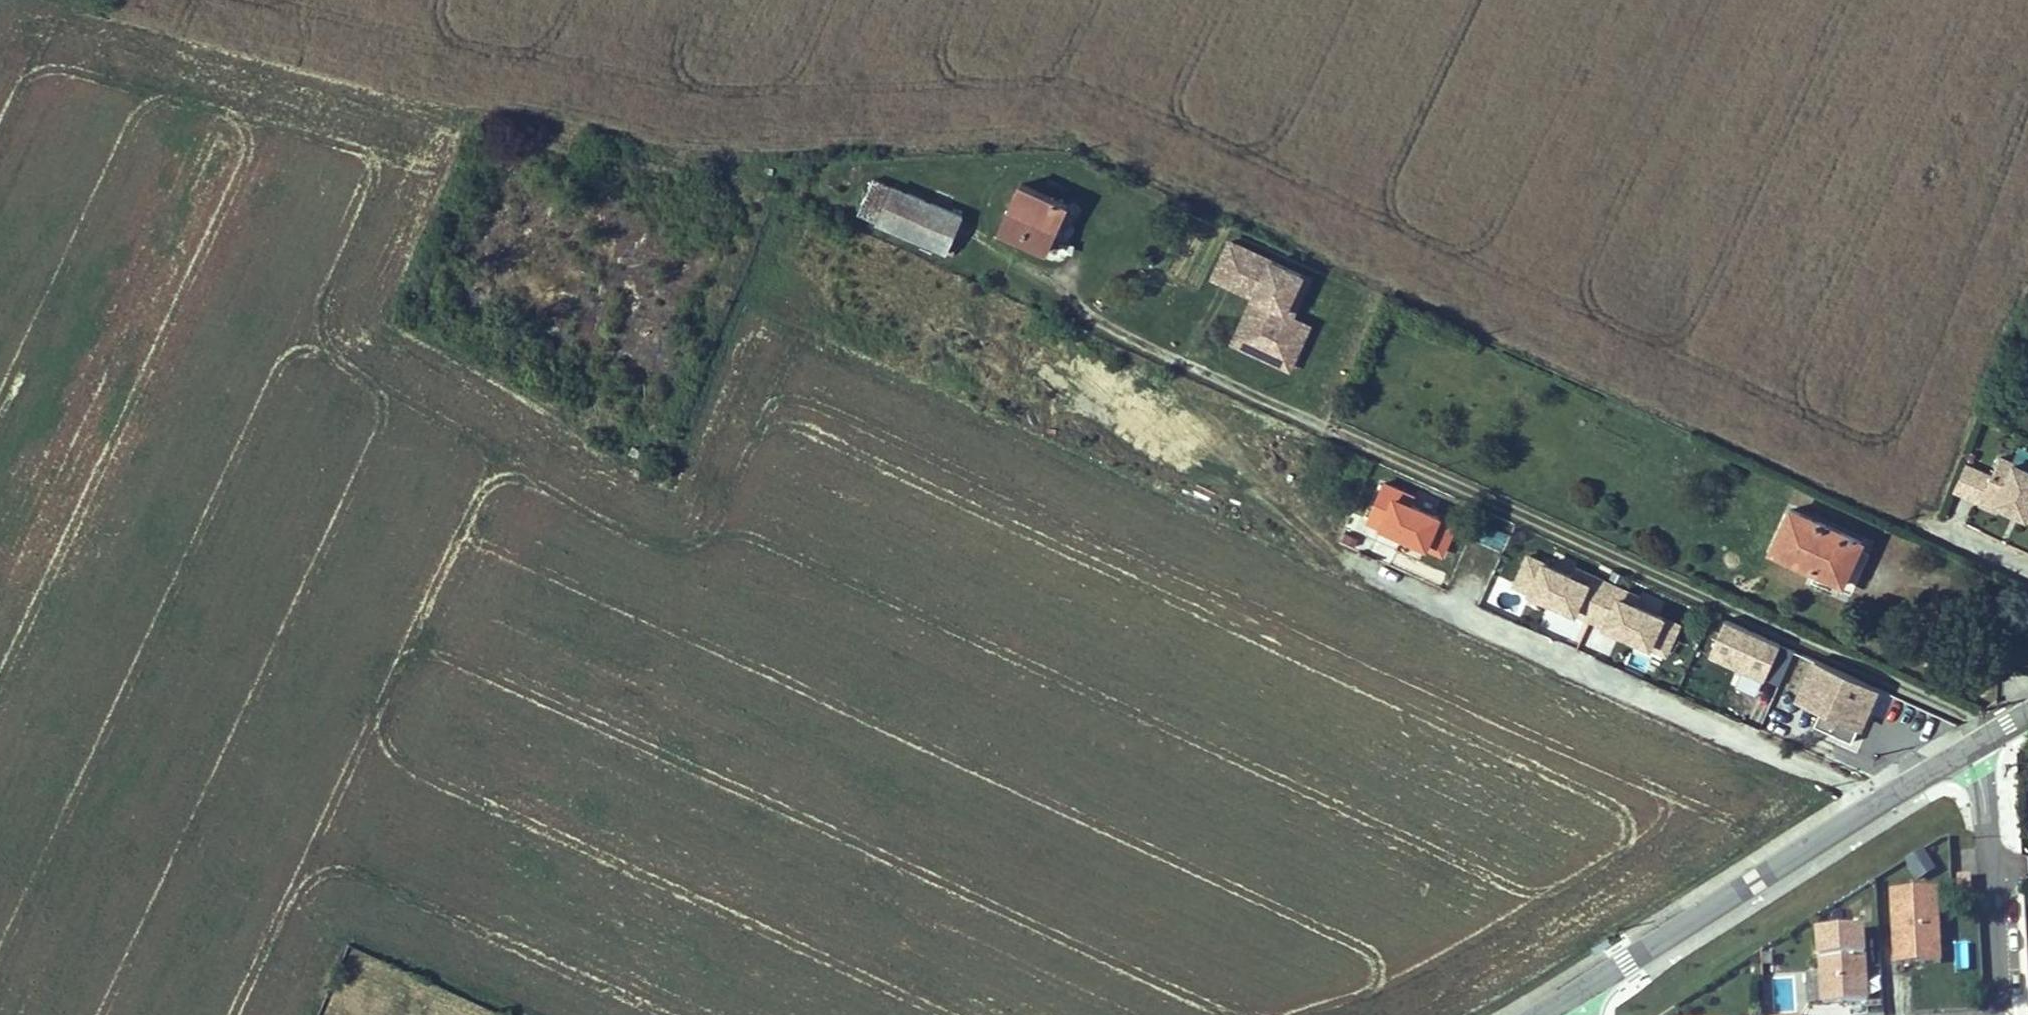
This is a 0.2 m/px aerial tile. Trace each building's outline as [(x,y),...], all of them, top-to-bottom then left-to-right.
[(946,253),(962,217),(875,179),(859,214),(946,253)] [(1069,206),(1022,184),(1001,229),(1048,251),(1069,206)] [(1283,265),(1203,229),(1187,265),(1228,284),(1235,287),(1228,301),(1221,298),(1207,329),(1249,349),(1260,327),(1273,333),(1283,313),(1265,304),(1257,302),(1263,289),(1270,292),(1283,265)] [(1228,284),(1221,298),(1228,301),(1235,287),(1228,284)] [(1263,289),(1257,302),(1265,304),(1270,292),(1263,289)] [(1260,327),(1249,349),(1263,355),(1273,333),(1260,327)] [(1997,504),(2027,518),(2027,469),(2001,457),(1991,478),(1980,500),(1979,502),(1994,510),(1997,504)] [(1957,491),(1980,500),(1991,478),(1967,467),(1957,491)] [(1462,507),(1405,481),(1391,515),(1447,540),(1462,507)] [(1816,570),(1820,560),(1848,573),(1862,541),(1791,508),(1772,549),(1816,570)] [(1579,609),(1597,568),(1529,540),(1514,579),(1579,609)] [(1848,573),(1820,560),(1816,570),(1843,582),(1848,573)] [(1643,638),(1660,596),(1597,568),(1579,609),(1643,638)] [(1702,662),(1759,687),(1778,647),(1721,622),(1702,662)] [(1781,643),(1765,676),(1777,682),(1794,649),(1781,643)] [(1859,735),(1878,694),(1807,662),(1788,703),(1814,714),(1807,727),(1849,745),(1855,733),(1859,735)] [(1927,849),(1906,854),(1912,875),(1933,870),(1927,849)] [(1970,895),(1969,879),(1954,880),(1954,895),(1970,895)] [(1937,894),(1886,895),(1888,971),(1940,968),(1937,894)] [(1862,935),(1812,937),(1815,1011),(1866,1007),(1862,935)]
